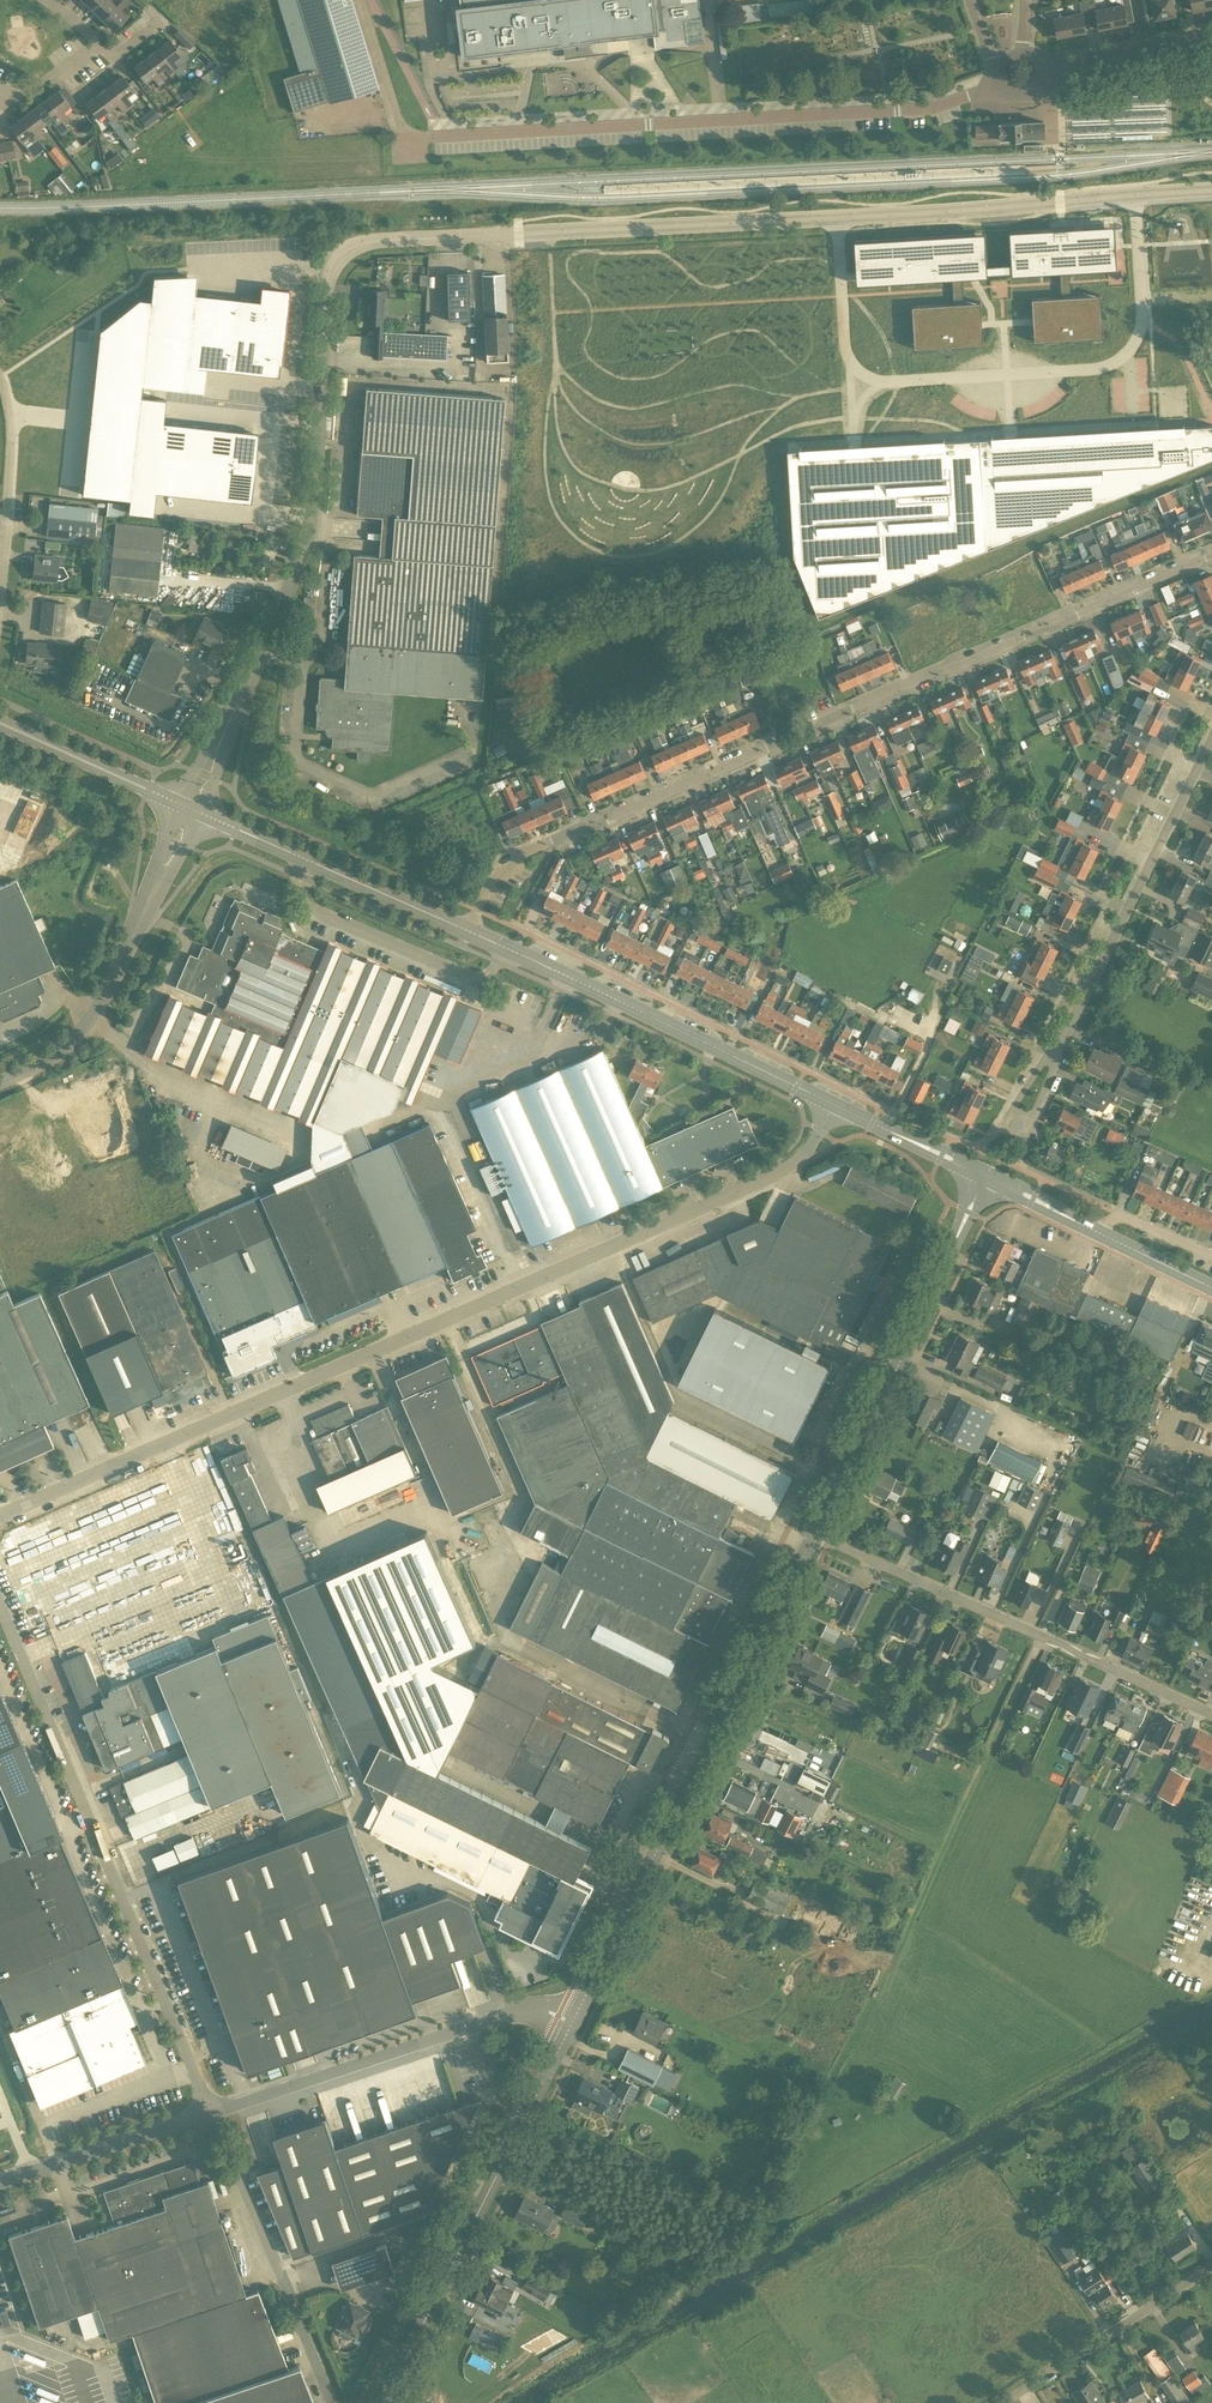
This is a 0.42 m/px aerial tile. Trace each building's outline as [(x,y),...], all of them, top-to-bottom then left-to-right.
[(102,0),(82,0),(92,10),(102,0)] [(103,20),(116,6),(110,0),(102,0),(92,10),(103,20)] [(116,6),(103,20),(114,30),(127,16),(121,11),(128,3),(125,0),(122,0),(116,6)] [(299,73),(283,78),(293,111),(318,103),(318,105),(377,86),(350,0),(277,0),(299,73)] [(629,52),(626,35),(653,32),(655,49),(704,43),(699,0),(694,0),(682,1),(682,0),(450,0),(455,37),(460,36),(463,57),(563,45),(565,59),(629,52)] [(1113,26),(1109,8),(1097,11),(1095,0),(1089,0),(1086,1),(1090,19),(1097,18),(1099,29),(1113,26)] [(1122,6),(1109,8),(1113,26),(1127,23),(1125,13),(1132,11),(1130,0),(1121,0),(1122,6)] [(1175,15),(1173,4),(1174,3),(1174,0),(1152,0),(1156,18),(1165,16),(1166,19),(1174,18),(1173,15),(1175,15)] [(1193,11),(1206,8),(1205,0),(1191,0),(1193,11)] [(1079,2),(1081,13),(1068,16),(1072,34),(1086,31),(1084,21),(1090,19),(1086,1),(1079,2)] [(744,20),(769,19),(768,2),(743,3),(744,20)] [(1058,37),(1072,34),(1068,16),(1052,20),(1051,30),(1057,31),(1058,37)] [(174,35),(189,49),(195,42),(181,28),(174,35)] [(177,73),(181,69),(174,60),(181,56),(169,41),(159,49),(177,73)] [(171,77),(177,73),(159,49),(147,58),(158,73),(164,69),(171,77)] [(158,74),(158,73),(147,58),(134,68),(138,73),(133,76),(146,93),(150,89),(145,83),(152,78),(159,86),(164,82),(158,74)] [(226,70),(218,64),(201,77),(207,85),(226,70)] [(127,97),(134,92),(122,76),(111,85),(129,109),(133,106),(127,97)] [(844,91),(854,89),(852,78),(842,80),(844,91)] [(111,85),(99,94),(111,109),(117,105),(123,113),(129,109),(111,85)] [(66,101),(58,90),(46,99),(65,123),(69,120),(63,111),(70,105),(76,114),(82,109),(72,97),(66,101)] [(111,109),(99,94),(86,103),(98,119),(105,114),(109,119),(112,122),(117,118),(110,109),(111,109)] [(53,118),(56,122),(54,124),(62,135),(69,129),(65,123),(46,99),(35,108),(46,123),(53,118)] [(139,116),(145,126),(161,116),(156,107),(139,116)] [(46,123),(35,108),(22,118),(41,141),(46,137),(39,129),(46,123)] [(22,118),(10,127),(28,151),(33,148),(38,154),(46,148),(41,141),(22,118)] [(112,122),(109,119),(107,121),(119,137),(127,131),(117,118),(112,122)] [(976,127),(976,140),(1000,139),(1000,140),(1010,140),(1010,141),(1022,140),(1021,139),(1044,138),(1043,122),(1021,123),(1009,123),(1009,124),(999,125),(1000,126),(976,127)] [(5,141),(9,160),(16,158),(12,140),(5,141)] [(5,141),(0,142),(0,159),(1,162),(9,160),(5,141)] [(67,162),(54,146),(47,151),(59,168),(67,162)] [(111,168),(123,159),(118,152),(106,161),(111,168)] [(64,171),(48,184),(59,198),(75,186),(64,171)] [(954,291),(955,300),(913,302),(916,345),(984,341),(984,330),(983,324),(983,318),(982,298),(964,299),(963,291),(963,289),(963,287),(962,275),(967,274),(971,274),(974,274),(989,273),(989,271),(1013,269),(1013,272),(1061,269),(1062,281),(1062,283),(1062,284),(1063,293),(1032,295),(1034,316),(1034,322),(1035,329),(1035,338),(1104,334),(1102,308),(1101,290),(1071,292),(1071,284),(1071,282),(1071,281),(1070,268),(1086,267),(1108,266),(1116,265),(1114,222),(1050,226),(1009,228),(1011,259),(988,261),(986,230),(854,238),(855,245),(857,273),(857,281),(887,279),(891,279),(953,275),(954,288),(954,289),(954,291)] [(468,272),(446,273),(448,321),(469,320),(468,272)] [(503,275),(490,276),(490,272),(482,273),(487,363),(508,361),(503,275)] [(100,330),(92,404),(139,409),(140,397),(142,386),(203,393),(206,368),(279,376),(280,364),(282,364),(290,289),(262,286),(260,301),(195,294),(184,292),(186,275),(153,277),(151,300),(139,299),(100,330)] [(374,332),(384,333),(387,292),(367,291),(365,323),(374,324),(374,332)] [(447,336),(384,333),(374,332),(373,358),(383,359),(383,357),(446,360),(447,336)] [(92,404),(82,494),(129,500),(128,512),(152,515),(155,492),(245,502),(251,497),(257,438),(252,432),(163,422),(165,399),(140,397),(139,409),(92,404)] [(986,550),(1211,458),(1211,425),(1184,427),(1184,425),(1157,427),(1009,436),(991,437),(992,439),(979,439),(986,550)] [(818,618),(986,550),(979,439),(944,441),(944,440),(854,445),(798,449),(799,450),(787,451),(793,557),(818,618)] [(356,516),(394,518),(391,558),(354,555),(345,680),(320,678),(318,704),(317,704),(317,711),(318,711),(317,730),(334,731),(333,750),(364,752),(364,754),(370,754),(370,753),(390,754),(395,692),(482,698),(494,525),(499,462),(361,452),(356,516)] [(1201,477),(1203,481),(1204,481),(1206,484),(1211,481),(1211,473),(1201,477)] [(1209,492),(1206,484),(1204,481),(1203,481),(1198,483),(1203,495),(1209,492)] [(1178,493),(1176,489),(1156,497),(1162,513),(1178,506),(1174,495),(1178,493)] [(123,518),(125,504),(108,502),(106,515),(123,518)] [(1136,507),(1128,510),(1130,515),(1138,512),(1136,507)] [(1198,536),(1203,534),(1202,532),(1211,528),(1211,524),(1206,510),(1200,513),(1197,507),(1187,511),(1198,536)] [(75,512),(47,510),(45,536),(100,540),(102,517),(75,514),(75,512)] [(1173,525),(1173,526),(1180,542),(1191,537),(1192,539),(1198,536),(1187,511),(1178,515),(1181,521),(1173,525)] [(1143,522),(1157,554),(1170,548),(1163,532),(1157,535),(1153,526),(1151,527),(1148,520),(1143,522)] [(1138,543),(1145,559),(1157,554),(1143,522),(1138,524),(1141,532),(1140,532),(1144,541),(1138,543)] [(116,524),(109,590),(193,600),(197,566),(161,562),(165,529),(116,524)] [(199,550),(199,529),(190,529),(190,550),(199,550)] [(1077,543),(1093,581),(1106,575),(1100,560),(1104,558),(1097,542),(1089,546),(1092,554),(1088,556),(1082,541),(1094,536),(1091,529),(1075,536),(1077,543)] [(1117,534),(1120,542),(1126,539),(1122,531),(1117,533),(1117,534)] [(1131,565),(1124,549),(1120,542),(1117,534),(1112,536),(1119,552),(1110,555),(1117,571),(1131,565)] [(1131,565),(1145,559),(1138,543),(1135,536),(1126,539),(1120,542),(1124,549),(1131,565)] [(60,549),(61,541),(46,539),(45,547),(60,549)] [(1070,563),(1080,587),(1093,581),(1077,543),(1072,546),(1078,559),(1070,563)] [(56,579),(61,580),(68,576),(62,566),(63,559),(36,556),(33,579),(47,581),(47,580),(56,581),(56,579)] [(1080,587),(1070,563),(1063,566),(1067,574),(1060,577),(1067,593),(1080,587)] [(1055,589),(1064,586),(1060,577),(1058,574),(1050,577),(1055,589)] [(1201,597),(1207,594),(1205,588),(1211,585),(1211,576),(1211,574),(1194,582),(1198,590),(1191,593),(1191,592),(1184,595),(1187,602),(1201,597)] [(1170,583),(1162,586),(1168,602),(1177,599),(1170,583)] [(1204,605),(1211,601),(1211,585),(1205,588),(1207,594),(1201,597),(1204,605)] [(1181,605),(1187,602),(1184,595),(1178,598),(1181,605)] [(90,597),(86,619),(107,623),(109,610),(112,610),(114,602),(90,597)] [(63,634),(66,604),(43,601),(39,632),(63,634)] [(1150,606),(1158,625),(1167,622),(1159,602),(1150,606)] [(153,608),(147,622),(157,625),(162,612),(153,608)] [(1144,613),(1142,614),(1140,610),(1125,617),(1132,632),(1140,628),(1143,635),(1150,632),(1147,625),(1145,621),(1146,620),(1144,613)] [(1194,618),(1197,625),(1204,622),(1204,621),(1206,622),(1211,620),(1211,622),(1211,611),(1208,613),(1208,612),(1201,615),(1194,618)] [(845,621),(849,632),(865,626),(861,615),(845,621)] [(1124,635),(1132,632),(1125,617),(1111,623),(1112,627),(1110,628),(1113,634),(1115,633),(1117,638),(1116,639),(1119,645),(1127,642),(1124,635)] [(195,637),(218,648),(226,632),(216,627),(218,625),(204,618),(195,637)] [(1190,628),(1197,625),(1194,618),(1188,620),(1190,628)] [(1164,640),(1169,635),(1161,627),(1156,632),(1159,635),(1164,640)] [(1094,630),(1078,637),(1083,649),(1091,645),(1094,653),(1103,649),(1094,630)] [(1088,659),(1083,649),(1078,637),(1062,644),(1067,655),(1066,656),(1071,666),(1088,659)] [(309,647),(309,639),(295,638),(294,646),(309,647)] [(868,642),(881,673),(895,667),(888,651),(887,652),(885,646),(877,649),(873,639),(868,642)] [(1177,645),(1186,649),(1188,643),(1179,639),(1177,645)] [(170,720),(180,697),(169,692),(186,656),(154,641),(126,700),(170,720)] [(47,672),(47,666),(61,667),(63,645),(36,642),(36,645),(27,644),(25,664),(33,665),(33,670),(47,672)] [(858,655),(868,678),(881,673),(868,642),(863,643),(866,652),(858,655)] [(1055,661),(1050,649),(1034,656),(1042,674),(1050,671),(1053,679),(1062,675),(1056,661),(1055,661)] [(1172,664),(1194,675),(1201,660),(1196,658),(1197,657),(1192,654),(1191,656),(1187,654),(1187,653),(1180,649),(1176,656),(1172,664)] [(842,652),(855,684),(868,678),(858,655),(850,658),(847,650),(842,652)] [(835,674),(842,690),(855,684),(842,652),(837,654),(843,671),(835,674)] [(1107,669),(1117,665),(1112,654),(1102,658),(1107,669)] [(1042,674),(1034,656),(1018,663),(1023,675),(1028,685),(1036,682),(1034,677),(1042,674)] [(1182,689),(1182,687),(1186,689),(1194,675),(1172,664),(1165,679),(1172,683),(1172,682),(1177,684),(1176,686),(1182,689)] [(756,680),(750,667),(737,672),(743,685),(756,680)] [(1143,667),(1137,678),(1154,686),(1159,675),(1143,667)] [(1014,687),(1006,668),(990,675),(995,687),(1003,683),(1006,691),(1014,687)] [(1080,674),(1072,677),(1081,698),(1089,694),(1080,674)] [(1110,678),(1113,686),(1123,682),(1120,674),(1110,678)] [(974,682),(979,694),(982,701),(991,697),(988,690),(995,687),(990,675),(974,682)] [(970,706),(962,687),(946,694),(951,706),(959,702),(962,710),(970,706)] [(951,706),(946,694),(930,701),(936,713),(935,713),(940,723),(949,719),(944,709),(951,706)] [(1163,719),(1170,705),(1166,704),(1167,702),(1161,699),(1160,701),(1156,699),(1156,698),(1150,695),(1146,701),(1145,700),(1140,708),(1142,709),(1149,712),(1163,719)] [(735,703),(747,731),(760,725),(757,719),(765,716),(756,696),(749,700),(751,704),(744,707),(741,700),(735,703)] [(1062,716),(1071,712),(1065,700),(1057,704),(1062,716)] [(722,709),(735,737),(747,731),(735,703),(722,709)] [(927,725),(918,706),(902,713),(907,725),(915,722),(918,729),(927,725)] [(978,707),(972,709),(970,710),(975,722),(983,719),(979,711),(978,707)] [(979,711),(983,719),(985,724),(992,721),(986,707),(979,711)] [(1109,722),(1114,711),(1105,707),(1100,718),(1109,722)] [(1058,708),(1037,717),(1042,728),(1063,719),(1058,708)] [(1151,733),(1152,732),(1156,734),(1163,719),(1149,712),(1142,709),(1140,708),(1136,717),(1138,718),(1135,724),(1141,728),(1142,726),(1146,728),(1145,731),(1151,733)] [(715,727),(722,743),(735,737),(722,709),(716,712),(721,724),(715,727)] [(654,725),(647,710),(639,713),(646,729),(654,725)] [(907,725),(902,713),(886,720),(891,732),(892,731),(897,744),(912,738),(907,725)] [(637,733),(644,730),(637,714),(630,717),(637,733)] [(1073,719),(1065,723),(1071,736),(1079,732),(1073,719)] [(684,725),(697,754),(710,748),(703,732),(707,731),(703,721),(691,727),(689,722),(684,725)] [(677,744),(684,759),(697,754),(684,725),(679,727),(685,740),(677,744)] [(880,739),(874,725),(861,731),(869,748),(872,755),(875,761),(885,757),(889,767),(899,763),(894,752),(888,754),(881,739),(880,739)] [(934,746),(938,744),(941,743),(936,730),(929,733),(934,746)] [(861,731),(848,737),(856,753),(869,748),(861,731)] [(658,735),(671,765),(684,759),(677,744),(670,747),(664,732),(658,735)] [(658,735),(651,738),(657,753),(652,755),(658,771),(671,765),(658,735)] [(832,764),(845,758),(837,741),(824,747),(832,764)] [(1143,760),(1146,753),(1142,751),(1143,749),(1137,746),(1136,748),(1132,746),(1133,745),(1126,742),(1122,749),(1121,748),(1117,756),(1125,760),(1139,767),(1142,769),(1145,761),(1143,760)] [(934,746),(921,752),(924,758),(941,750),(938,744),(934,746)] [(832,764),(824,747),(811,753),(818,767),(822,777),(830,774),(833,784),(839,781),(835,772),(832,764)] [(976,759),(984,755),(981,747),(972,751),(976,759)] [(620,752),(623,760),(626,767),(633,782),(646,776),(639,761),(634,763),(627,748),(620,751),(620,752)] [(613,772),(620,788),(633,782),(626,767),(623,760),(620,752),(615,754),(621,769),(613,772)] [(1118,776),(1118,775),(1122,777),(1121,778),(1127,781),(1128,780),(1132,782),(1135,775),(1138,776),(1142,769),(1139,767),(1125,760),(1117,756),(1112,765),(1114,765),(1111,772),(1118,776)] [(795,780),(807,775),(800,758),(787,763),(795,780)] [(597,771),(603,769),(600,761),(594,763),(597,771)] [(1103,779),(1107,770),(1090,761),(1085,771),(1103,779)] [(787,763),(775,769),(782,786),(795,780),(787,763)] [(899,763),(888,768),(898,790),(909,785),(899,763)] [(844,779),(841,770),(835,772),(839,781),(844,779)] [(854,791),(864,786),(857,770),(846,774),(854,791)] [(620,788),(613,772),(600,778),(607,793),(620,788)] [(960,785),(972,780),(968,772),(956,777),(960,785)] [(538,785),(542,783),(538,773),(530,776),(536,788),(539,787),(538,785)] [(775,800),(770,788),(764,774),(751,780),(762,806),(775,800)] [(1089,784),(1101,790),(1106,781),(1093,775),(1089,784)] [(607,793),(600,778),(587,784),(594,799),(607,793)] [(802,786),(807,796),(821,789),(817,779),(802,786)] [(822,781),(825,791),(832,790),(830,779),(822,781)] [(762,806),(751,780),(738,785),(744,800),(750,814),(751,813),(754,821),(760,819),(767,835),(774,831),(766,813),(765,813),(763,808),(762,806)] [(539,787),(536,788),(539,797),(540,798),(543,796),(547,795),(547,794),(544,787),(542,783),(538,785),(539,787)] [(872,788),(870,783),(864,785),(867,791),(872,788)] [(502,789),(507,801),(511,799),(510,798),(514,796),(509,785),(502,789)] [(547,795),(543,796),(552,818),(567,811),(561,798),(570,795),(566,786),(565,786),(547,794),(547,795)] [(802,798),(807,796),(802,786),(798,788),(802,798)] [(524,787),(516,790),(520,798),(527,795),(524,787)] [(802,798),(798,788),(793,790),(798,800),(802,798)] [(731,808),(734,807),(727,790),(714,796),(721,813),(722,812),(725,820),(729,818),(730,818),(734,817),(732,811),(731,808)] [(1105,800),(1101,808),(1115,815),(1122,801),(1118,799),(1119,797),(1113,794),(1112,796),(1108,794),(1109,793),(1102,790),(1098,797),(1105,800)] [(824,795),(834,819),(844,815),(834,791),(824,795)] [(882,808),(894,803),(891,794),(878,798),(882,808)] [(519,807),(518,806),(514,796),(510,798),(511,799),(507,801),(512,810),(515,809),(519,807)] [(532,809),(538,824),(552,818),(543,796),(540,798),(539,797),(529,802),(532,809)] [(715,815),(721,813),(714,796),(701,802),(708,818),(715,815)] [(1090,814),(1087,820),(1093,824),(1094,822),(1098,825),(1097,826),(1103,829),(1104,828),(1108,830),(1115,815),(1101,808),(1093,804),(1088,813),(1090,814)] [(519,807),(515,809),(518,815),(524,830),(538,824),(532,809),(526,811),(524,807),(520,805),(518,806),(519,807)] [(685,829),(698,823),(691,806),(678,812),(685,829)] [(749,825),(741,808),(732,811),(734,817),(730,818),(736,830),(749,825)] [(766,813),(774,831),(780,845),(790,841),(775,808),(766,813)] [(1083,816),(1071,810),(1065,821),(1078,827),(1083,816)] [(941,840),(971,826),(964,811),(934,824),(941,840)] [(685,829),(678,812),(665,818),(671,832),(672,831),(676,841),(684,838),(688,848),(693,846),(688,836),(685,829)] [(524,830),(518,815),(503,821),(510,836),(524,830)] [(729,830),(734,828),(730,818),(729,818),(725,820),(729,830)] [(817,829),(811,818),(794,826),(799,837),(817,829)] [(1059,819),(1054,829),(1070,836),(1075,826),(1059,819)] [(729,830),(725,820),(720,822),(725,832),(729,830)] [(851,822),(856,834),(862,831),(856,820),(851,822)] [(660,837),(660,836),(654,823),(641,828),(649,845),(652,852),(656,850),(665,847),(660,837)] [(649,845),(641,828),(628,834),(638,855),(646,852),(647,854),(652,852),(649,845)] [(716,853),(707,831),(699,835),(708,856),(716,853)] [(829,843),(840,839),(837,832),(826,837),(829,843)] [(922,832),(910,837),(915,849),(927,844),(922,832)] [(1206,833),(1199,846),(1211,853),(1211,836),(1206,833)] [(688,836),(693,846),(697,844),(693,834),(688,836)] [(626,855),(618,838),(605,844),(613,860),(626,855)] [(1078,838),(1074,845),(1070,853),(1091,863),(1098,849),(1095,847),(1095,846),(1089,842),(1088,844),(1084,842),(1085,841),(1078,838)] [(613,860),(605,844),(592,850),(598,864),(605,861),(606,863),(613,860)] [(1211,856),(1211,853),(1199,846),(1193,858),(1207,865),(1211,856)] [(656,862),(661,860),(656,850),(652,852),(656,862)] [(1054,875),(1059,866),(1043,859),(1043,858),(1027,850),(1022,860),(1038,868),(1039,867),(1054,875)] [(656,862),(652,852),(647,854),(651,864),(656,862)] [(1091,863),(1070,853),(1063,868),(1069,871),(1070,871),(1074,873),(1073,875),(1079,878),(1080,876),(1084,878),(1091,863)] [(541,886),(550,891),(557,877),(554,875),(563,858),(557,855),(541,886)] [(744,861),(735,864),(747,891),(755,888),(744,861)] [(787,862),(769,871),(774,883),(793,874),(787,862)] [(660,871),(668,889),(687,881),(679,863),(660,871)] [(620,878),(624,876),(620,866),(616,868),(620,878)] [(620,878),(616,868),(611,870),(615,880),(620,878)] [(1058,878),(1038,868),(1033,878),(1054,888),(1058,878)] [(1190,890),(1196,877),(1182,869),(1175,883),(1190,890)] [(572,874),(566,886),(570,887),(571,885),(574,887),(579,877),(572,874)] [(1208,875),(1202,887),(1211,891),(1211,877),(1208,875)] [(578,886),(585,889),(590,880),(582,877),(578,886)] [(3,1022),(38,1006),(40,1000),(38,994),(43,992),(44,989),(38,975),(55,967),(16,879),(0,886),(0,1021),(3,1022)] [(588,887),(589,888),(595,890),(599,883),(592,880),(588,887)] [(1186,898),(1190,890),(1175,883),(1169,895),(1183,903),(1182,906),(1189,910),(1186,915),(1202,923),(1207,914),(1200,911),(1203,906),(1186,898)] [(562,895),(565,897),(568,899),(569,898),(574,887),(571,885),(570,887),(566,886),(562,895)] [(731,885),(723,889),(729,902),(737,898),(731,885)] [(1012,887),(1003,907),(1015,912),(1024,892),(1012,887)] [(600,888),(595,898),(598,901),(599,898),(602,900),(605,895),(607,891),(600,888)] [(1048,901),(1060,907),(1074,915),(1082,901),(1077,899),(1078,897),(1072,893),(1071,896),(1067,893),(1068,892),(1061,889),(1057,895),(1052,892),(1048,901)] [(612,893),(608,902),(617,906),(621,898),(612,893)] [(540,910),(554,917),(562,902),(548,895),(540,910)] [(562,902),(554,917),(568,924),(576,909),(569,906),(572,900),(569,898),(568,899),(565,897),(563,902),(562,902)] [(589,909),(593,911),(596,912),(602,900),(599,898),(598,901),(595,898),(589,909)] [(234,1090),(235,1088),(260,1099),(259,1102),(273,1108),(274,1105),(299,1115),(297,1119),(311,1124),(312,1122),(338,1133),(392,1111),(397,1097),(411,1103),(433,1052),(455,999),(456,997),(443,991),(442,994),(417,983),(418,980),(404,975),(403,977),(378,967),(380,964),(366,958),(365,961),(340,951),(341,948),(328,942),(324,951),(280,932),(285,919),(265,911),(265,912),(259,909),(260,908),(240,900),(239,901),(234,899),(231,904),(222,923),(223,924),(220,930),(220,929),(211,949),(202,945),(197,957),(189,954),(175,986),(214,1003),(210,1013),(207,1012),(206,1014),(181,1003),(182,1001),(169,995),(144,1053),(157,1059),(159,1055),(184,1066),(182,1069),(196,1075),(197,1072),(222,1083),(221,1084),(234,1090)] [(1067,929),(1074,915),(1060,907),(1048,901),(1042,912),(1047,915),(1045,919),(1052,923),(1053,922),(1057,924),(1056,926),(1062,929),(1063,927),(1067,929)] [(638,907),(633,918),(637,920),(638,918),(641,919),(646,910),(638,907)] [(568,924),(583,931),(590,916),(576,909),(568,924)] [(590,916),(583,931),(597,938),(604,923),(597,920),(600,914),(596,912),(593,911),(590,916)] [(1008,916),(1005,922),(1018,929),(1017,931),(1026,935),(1031,925),(1022,921),(1021,922),(1008,916)] [(635,931),(641,919),(638,918),(637,920),(633,918),(628,928),(631,930),(632,929),(635,931)] [(666,921),(660,933),(664,935),(665,933),(668,935),(674,924),(666,921)] [(1163,958),(1173,963),(1178,953),(1174,951),(1181,935),(1196,943),(1190,955),(1211,965),(1211,962),(1211,939),(1187,926),(1185,930),(1175,925),(1172,931),(1155,924),(1145,945),(1165,954),(1163,958)] [(607,943),(622,950),(629,935),(615,928),(607,943)] [(622,950),(636,957),(643,943),(635,939),(638,933),(635,931),(632,929),(631,930),(629,935),(622,950)] [(636,957),(650,964),(657,950),(656,949),(659,944),(663,946),(668,935),(665,933),(664,935),(660,933),(656,942),(653,940),(650,946),(643,943),(636,957)] [(696,941),(708,947),(709,943),(708,942),(710,939),(700,934),(696,941)] [(1035,956),(1050,963),(1058,949),(1053,947),(1054,945),(1048,942),(1047,944),(1043,942),(1043,941),(1036,937),(1033,944),(1039,948),(1035,956)] [(709,943),(708,947),(717,952),(721,944),(710,939),(708,942),(709,943)] [(992,962),(997,953),(977,944),(962,977),(975,982),(985,959),(992,962)] [(724,955),(734,960),(738,953),(727,948),(724,955)] [(663,971),(671,956),(657,950),(650,964),(663,971)] [(1021,967),(1028,971),(1028,970),(1033,972),(1032,975),(1038,978),(1039,975),(1043,977),(1050,963),(1035,956),(1028,952),(1024,961),(1021,967)] [(745,965),(748,958),(738,953),(734,960),(745,965)] [(946,973),(952,961),(943,956),(936,968),(946,973)] [(691,979),(698,965),(684,958),(677,972),(691,979)] [(773,966),(763,960),(759,968),(755,975),(765,980),(773,966)] [(715,964),(711,972),(704,986),(718,993),(725,979),(728,971),(715,964)] [(691,979),(704,986),(711,972),(698,965),(691,979)] [(797,970),(794,980),(811,986),(814,976),(797,970)] [(1199,972),(1191,989),(1211,999),(1211,978),(1199,972)] [(1150,978),(1146,988),(1157,992),(1160,981),(1150,978)] [(718,993),(732,999),(739,986),(725,979),(718,993)] [(1005,1000),(1012,1004),(1026,1012),(1033,997),(1029,995),(1030,993),(1024,990),(1023,992),(1020,990),(1021,988),(1009,982),(1000,998),(1005,1001),(1005,1000)] [(818,996),(822,990),(812,985),(809,991),(818,996)] [(907,995),(919,1002),(925,992),(913,985),(907,995)] [(739,986),(732,999),(746,1006),(752,993),(739,986)] [(773,1002),(777,995),(769,992),(766,999),(773,1002)] [(840,1004),(843,997),(834,993),(831,1000),(840,1004)] [(455,999),(433,1052),(458,1062),(481,1010),(455,999)] [(755,1017),(771,1025),(778,1010),(762,1003),(755,1017)] [(795,1013),(796,1014),(799,1007),(792,1003),(788,1010),(795,1013)] [(1004,1019),(1005,1018),(1008,1020),(1008,1022),(1014,1025),(1015,1024),(1019,1026),(1026,1012),(1012,1004),(1008,1012),(1001,1008),(997,1016),(1004,1019)] [(803,1017),(807,1011),(799,1007),(796,1014),(803,1017)] [(793,1018),(795,1013),(788,1010),(786,1014),(778,1010),(771,1025),(787,1032),(794,1018),(793,1018)] [(846,1010),(841,1021),(848,1024),(854,1014),(846,1010)] [(945,1028),(956,1033),(961,1021),(950,1016),(945,1028)] [(787,1032),(802,1040),(809,1026),(794,1018),(787,1032)] [(826,1029),(829,1021),(822,1018),(819,1025),(826,1029)] [(983,1035),(987,1024),(977,1020),(973,1030),(983,1035)] [(846,1024),(844,1029),(851,1032),(854,1027),(846,1024)] [(818,1048),(825,1033),(809,1026),(802,1040),(818,1048)] [(851,1032),(844,1029),(840,1036),(848,1039),(851,1032)] [(853,1047),(846,1061),(861,1069),(874,1044),(877,1036),(870,1033),(867,1040),(861,1051),(853,1047)] [(988,1052),(1002,1059),(1009,1045),(1005,1043),(1006,1042),(1000,1038),(999,1040),(994,1038),(995,1037),(988,1034),(984,1041),(992,1044),(988,1052)] [(846,1044),(848,1039),(840,1036),(838,1040),(837,1039),(830,1054),(846,1061),(853,1047),(846,1044)] [(909,1049),(918,1053),(922,1044),(914,1040),(909,1049)] [(861,1069),(876,1077),(883,1063),(876,1059),(878,1055),(881,1047),(874,1044),(861,1069)] [(1098,1051),(1093,1049),(1084,1068),(1111,1081),(1122,1058),(1100,1047),(1098,1051)] [(638,1131),(636,1127),(628,1108),(603,1050),(472,1109),(531,1245),(620,1206),(663,1188),(663,1187),(758,1145),(746,1118),(737,1122),(731,1108),(644,1147),(640,1138),(638,1131)] [(990,1073),(991,1072),(995,1074),(1002,1059),(988,1052),(984,1059),(977,1056),(973,1063),(980,1067),(980,1066),(985,1069),(984,1070),(990,1073)] [(897,1055),(893,1062),(901,1066),(905,1059),(897,1055)] [(635,1078),(642,1081),(649,1067),(635,1060),(630,1071),(620,1066),(616,1073),(633,1081),(635,1078)] [(544,1074),(556,1069),(553,1061),(541,1067),(544,1074)] [(901,1066),(893,1062),(891,1066),(883,1063),(876,1077),(877,1077),(875,1080),(884,1085),(885,1081),(892,1085),(899,1071),(901,1066)] [(638,1127),(643,1117),(649,1105),(640,1101),(648,1085),(655,1088),(662,1073),(649,1067),(642,1081),(628,1108),(636,1127),(638,1127)] [(1114,1091),(1141,1104),(1149,1088),(1121,1075),(1114,1091)] [(928,1083),(919,1078),(913,1088),(923,1093),(928,1083)] [(964,1100),(978,1107),(985,1093),(981,1091),(982,1089),(976,1086),(975,1088),(971,1086),(971,1085),(964,1081),(961,1089),(968,1092),(964,1100)] [(1117,1093),(1097,1084),(1094,1090),(1076,1082),(1070,1096),(1097,1108),(1102,1111),(1110,1101),(1112,1103),(1117,1093)] [(966,1121),(967,1119),(971,1121),(978,1107),(964,1100),(960,1107),(953,1104),(949,1111),(956,1115),(957,1114),(961,1116),(960,1118),(966,1121)] [(1063,1109),(1060,1110),(1057,1115),(1059,1117),(1055,1124),(1065,1128),(1063,1131),(1071,1135),(1074,1130),(1080,1133),(1079,1137),(1088,1141),(1097,1124),(1088,1120),(1089,1118),(1081,1114),(1080,1117),(1063,1109)] [(279,1168),(289,1145),(231,1122),(222,1145),(279,1168)] [(352,1155),(347,1157),(402,1282),(445,1263),(447,1268),(446,1268),(452,1281),(470,1273),(471,1275),(474,1276),(478,1274),(479,1272),(478,1269),(486,1266),(480,1253),(476,1255),(466,1233),(476,1229),(451,1173),(429,1123),(391,1140),(390,1138),(371,1147),(352,1155)] [(1137,1125),(1134,1130),(1146,1137),(1149,1133),(1137,1125)] [(1106,1139),(1118,1144),(1123,1133),(1110,1128),(1106,1139)] [(482,1139),(471,1144),(478,1158),(489,1154),(482,1139)] [(1060,1163),(1065,1152),(1051,1146),(1045,1157),(1060,1163)] [(1166,1158),(1168,1154),(1159,1150),(1154,1159),(1162,1162),(1163,1162),(1162,1161),(1164,1157),(1166,1158)] [(1175,1157),(1168,1154),(1166,1158),(1164,1157),(1162,1161),(1163,1162),(1162,1162),(1171,1167),(1175,1157)] [(314,1320),(402,1282),(347,1157),(170,1234),(215,1337),(220,1335),(227,1350),(222,1353),(232,1374),(275,1356),(269,1343),(276,1340),(277,1343),(311,1328),(308,1322),(313,1320),(313,1321),(314,1321),(314,1320)] [(1182,1167),(1189,1171),(1193,1162),(1186,1158),(1182,1167)] [(1203,1166),(1193,1162),(1189,1171),(1198,1175),(1203,1166)] [(907,1217),(918,1195),(853,1163),(842,1184),(907,1217)] [(1138,1179),(1131,1194),(1145,1200),(1152,1185),(1155,1178),(1141,1171),(1138,1179)] [(1145,1200),(1158,1206),(1165,1190),(1152,1185),(1145,1200)] [(1171,1212),(1178,1196),(1165,1190),(1158,1206),(1171,1212)] [(1191,1202),(1178,1196),(1171,1212),(1185,1218),(1191,1202)] [(845,1331),(848,1332),(871,1286),(875,1288),(881,1278),(874,1274),(881,1261),(869,1255),(878,1239),(795,1197),(779,1230),(756,1219),(726,1232),(728,1235),(633,1279),(653,1322),(716,1293),(821,1346),(824,1339),(838,1346),(845,1331)] [(1185,1218),(1198,1223),(1205,1208),(1191,1202),(1185,1218)] [(1211,1228),(1211,1211),(1205,1208),(1198,1223),(1211,1229),(1211,1228)] [(1011,1280),(1019,1264),(1007,1258),(1014,1246),(997,1237),(982,1266),(1011,1280)] [(1069,1315),(1089,1271),(1036,1248),(1016,1291),(1022,1294),(1069,1315)] [(163,1390),(169,1403),(211,1385),(205,1371),(207,1370),(154,1250),(57,1292),(110,1413),(111,1412),(107,1403),(119,1398),(123,1407),(163,1390)] [(650,1263),(644,1252),(634,1257),(640,1268),(650,1263)] [(992,1313),(1003,1292),(975,1279),(974,1282),(971,1282),(969,1286),(971,1288),(965,1299),(992,1313)] [(794,1474),(674,1413),(669,1410),(674,1400),(623,1284),(580,1303),(583,1308),(472,1357),(494,1406),(544,1384),(538,1369),(511,1381),(503,1363),(522,1355),(524,1361),(553,1349),(568,1385),(498,1416),(536,1502),(522,1530),(563,1551),(555,1568),(562,1572),(529,1638),(676,1710),(709,1645),(706,1643),(729,1598),(732,1600),(755,1555),(719,1537),(736,1503),(772,1520),(794,1474)] [(0,1294),(0,1469),(53,1445),(37,1409),(83,1389),(39,1292),(13,1304),(7,1290),(0,1294)] [(1042,1333),(1054,1308),(1022,1294),(1011,1318),(1042,1333)] [(1146,1297),(1135,1320),(1085,1297),(1078,1311),(1091,1317),(1088,1322),(1170,1360),(1189,1317),(1146,1297)] [(715,1307),(677,1382),(793,1439),(793,1440),(793,1441),(832,1363),(831,1363),(830,1364),(815,1357),(819,1351),(806,1345),(803,1351),(715,1307)] [(1205,1325),(1202,1326),(1196,1339),(1197,1340),(1194,1346),(1211,1355),(1211,1328),(1205,1325)] [(967,1376),(970,1371),(973,1365),(974,1362),(971,1361),(979,1344),(960,1335),(948,1359),(959,1365),(956,1371),(967,1376)] [(836,1359),(839,1352),(827,1346),(823,1353),(836,1359)] [(453,1374),(446,1358),(431,1365),(433,1368),(401,1382),(407,1396),(415,1392),(424,1413),(412,1421),(452,1513),(503,1491),(452,1375),(453,1374)] [(973,1365),(970,1371),(977,1374),(975,1377),(1001,1390),(1006,1378),(981,1365),(979,1369),(973,1365)] [(938,1410),(942,1400),(919,1389),(906,1416),(925,1425),(934,1408),(938,1410)] [(961,1396),(942,1433),(965,1445),(983,1407),(961,1396)] [(311,1421),(319,1439),(312,1442),(343,1507),(369,1495),(416,1474),(386,1408),(356,1421),(348,1404),(311,1421)] [(935,1429),(942,1433),(947,1423),(940,1420),(935,1429)] [(999,1439),(990,1460),(1035,1480),(1044,1460),(999,1439)] [(282,1596),(283,1595),(342,1728),(349,1725),(386,1708),(327,1576),(312,1582),(283,1516),(271,1521),(250,1473),(255,1470),(250,1459),(246,1449),(222,1460),(253,1530),(282,1596)] [(906,1484),(896,1478),(871,1465),(860,1486),(886,1499),(890,1490),(901,1495),(906,1484)] [(1006,1490),(1012,1475),(996,1468),(990,1484),(1006,1490)] [(1035,1509),(1043,1492),(1026,1484),(1018,1501),(1035,1509)] [(964,1508),(972,1512),(990,1520),(1000,1498),(975,1486),(964,1508)] [(153,1625),(226,1613),(215,1603),(212,1586),(219,1587),(230,1576),(225,1547),(195,1518),(194,1520),(178,1505),(177,1495),(116,1505),(115,1503),(29,1516),(43,1530),(47,1529),(60,1610),(72,1622),(58,1624),(71,1626),(77,1619),(80,1636),(105,1632),(113,1640),(121,1631),(122,1641),(133,1643),(138,1637),(132,1636),(138,1630),(144,1636),(154,1626),(153,1625)] [(1143,1510),(1138,1520),(1150,1525),(1155,1515),(1143,1510)] [(1046,1539),(1060,1545),(1070,1523),(1056,1517),(1046,1539)] [(914,1531),(890,1519),(884,1530),(908,1542),(914,1531)] [(1145,1549),(1153,1553),(1164,1528),(1156,1524),(1145,1549)] [(349,1725),(342,1728),(379,1813),(370,1833),(490,1891),(487,1899),(500,1905),(495,1915),(503,1919),(500,1924),(558,1953),(592,1884),(577,1877),(576,1876),(591,1846),(438,1771),(480,1687),(434,1664),(433,1661),(485,1637),(436,1527),(327,1576),(386,1708),(349,1725)] [(723,1535),(736,1541),(740,1534),(727,1528),(723,1535)] [(969,1544),(960,1539),(959,1535),(950,1532),(947,1533),(943,1542),(947,1544),(937,1565),(953,1573),(960,1559),(961,1560),(969,1544)] [(996,1593),(1007,1570),(1001,1567),(1003,1562),(988,1554),(982,1566),(981,1565),(976,1576),(986,1580),(983,1587),(996,1593)] [(1029,1571),(1025,1580),(1024,1579),(1021,1585),(1020,1585),(1017,1592),(1018,1592),(1014,1601),(1028,1607),(1031,1600),(1040,1604),(1046,1591),(1037,1587),(1038,1585),(1036,1584),(1040,1575),(1029,1571)] [(841,1601),(850,1583),(829,1572),(820,1591),(841,1601)] [(1098,1579),(1093,1577),(1083,1572),(1077,1584),(1092,1591),(1098,1579)] [(854,1626),(871,1593),(858,1586),(841,1619),(854,1626)] [(1073,1629),(1074,1628),(1076,1629),(1084,1612),(1083,1611),(1086,1605),(1071,1598),(1068,1605),(1064,1613),(1065,1614),(1062,1622),(1068,1625),(1068,1627),(1073,1629)] [(903,1621),(899,1629),(919,1639),(931,1614),(910,1605),(908,1610),(903,1607),(897,1619),(903,1621)] [(1114,1608),(1109,1618),(1098,1613),(1089,1635),(1103,1641),(1110,1626),(1117,1629),(1124,1612),(1114,1608)] [(1153,1648),(1158,1637),(1166,1617),(1161,1615),(1161,1616),(1153,1613),(1145,1631),(1150,1634),(1146,1642),(1145,1641),(1144,1644),(1131,1638),(1122,1657),(1145,1667),(1153,1649),(1153,1648)] [(124,1817),(133,1839),(133,1838),(271,1782),(285,1816),(340,1794),(303,1705),(310,1702),(296,1668),(291,1670),(268,1614),(213,1636),(217,1645),(157,1670),(192,1755),(124,1783),(124,1782),(108,1789),(120,1818),(124,1817)] [(953,1625),(946,1640),(939,1637),(930,1657),(940,1662),(946,1649),(958,1654),(968,1632),(953,1625)] [(850,1653),(854,1644),(838,1636),(833,1645),(850,1653)] [(976,1643),(963,1670),(976,1676),(979,1668),(997,1677),(998,1674),(1001,1676),(1007,1664),(1003,1662),(1009,1650),(997,1645),(996,1648),(988,1645),(986,1648),(976,1643)] [(653,1729),(652,1731),(498,1654),(498,1653),(484,1646),(468,1678),(482,1685),(481,1686),(649,1770),(663,1742),(664,1743),(666,1743),(669,1741),(669,1738),(667,1736),(653,1729)] [(801,1648),(799,1647),(789,1666),(809,1676),(805,1685),(822,1693),(830,1678),(816,1672),(822,1659),(808,1651),(807,1649),(803,1647),(801,1648)] [(922,1651),(915,1647),(905,1668),(913,1671),(922,1651)] [(105,1770),(181,1739),(154,1672),(108,1691),(110,1695),(102,1698),(84,1654),(61,1663),(105,1770)] [(1211,1690),(1211,1669),(1211,1666),(1211,1661),(1207,1659),(1206,1660),(1203,1665),(1201,1664),(1202,1661),(1189,1655),(1183,1667),(1192,1671),(1189,1677),(1205,1685),(1204,1687),(1211,1690)] [(1053,1696),(1064,1672),(1047,1664),(1038,1684),(1048,1689),(1047,1693),(1053,1696)] [(1099,1687),(1080,1678),(1066,1706),(1086,1716),(1099,1687)] [(871,1683),(869,1685),(869,1688),(869,1691),(871,1694),(874,1695),(877,1696),(880,1695),(882,1693),(883,1690),(883,1687),(882,1684),(880,1682),(877,1681),(874,1681),(871,1683)] [(1042,1710),(1047,1699),(1035,1693),(1037,1689),(1028,1685),(1018,1708),(1027,1712),(1030,1704),(1042,1710)] [(616,1836),(649,1770),(481,1686),(449,1751),(535,1795),(534,1797),(604,1832),(605,1830),(616,1836)] [(82,1998),(120,1982),(99,1933),(57,1834),(60,1833),(0,1689),(0,1993),(15,2027),(26,2022),(82,1998)] [(1121,1716),(1124,1717),(1131,1702),(1115,1694),(1104,1718),(1117,1724),(1121,1716)] [(834,1695),(829,1705),(851,1714),(856,1704),(834,1695)] [(1135,1733),(1146,1709),(1131,1702),(1124,1717),(1126,1718),(1122,1727),(1135,1733)] [(1175,1718),(1174,1720),(1166,1716),(1154,1738),(1147,1734),(1140,1750),(1152,1756),(1155,1750),(1159,1752),(1164,1744),(1174,1749),(1181,1734),(1179,1733),(1184,1725),(1182,1724),(1182,1722),(1175,1718)] [(1081,1745),(1089,1728),(1080,1723),(1071,1740),(1081,1745)] [(1198,1730),(1187,1752),(1211,1764),(1211,1737),(1198,1730)] [(764,1750),(773,1753),(775,1747),(767,1744),(764,1750)] [(1127,1767),(1135,1750),(1127,1746),(1119,1763),(1127,1767)] [(816,1768),(820,1759),(812,1755),(808,1764),(816,1768)] [(834,1800),(841,1785),(805,1767),(798,1782),(834,1800)] [(1170,1768),(1158,1794),(1177,1804),(1190,1777),(1170,1768)] [(777,1805),(754,1794),(756,1791),(733,1780),(728,1790),(725,1790),(723,1794),(725,1797),(724,1799),(746,1810),(745,1811),(768,1823),(777,1805)] [(1079,1804),(1087,1787),(1075,1781),(1067,1799),(1079,1804)] [(1117,1794),(1106,1822),(1121,1828),(1132,1801),(1117,1794)] [(793,1837),(803,1818),(786,1809),(776,1829),(793,1837)] [(740,1856),(762,1867),(768,1853),(753,1846),(732,1836),(733,1833),(728,1830),(731,1824),(712,1815),(703,1835),(722,1843),(741,1852),(740,1856)] [(461,1981),(452,1957),(485,1945),(470,1903),(449,1892),(384,1916),(348,1817),(180,1878),(236,2035),(238,2034),(241,2042),(239,2043),(249,2071),(283,2059),(270,2022),(299,2012),(312,2048),(418,2011),(413,1999),(461,1981)] [(192,1837),(174,1844),(181,1860),(198,1853),(192,1837)] [(714,1876),(717,1869),(718,1868),(729,1873),(736,1859),(723,1852),(719,1858),(699,1848),(698,1850),(696,1850),(691,1861),(692,1863),(691,1865),(712,1875),(714,1876)] [(749,1899),(793,1915),(801,1896),(756,1879),(749,1899)] [(845,1919),(820,1907),(813,1921),(822,1925),(816,1937),(833,1945),(845,1919)] [(139,2025),(120,1982),(82,1998),(87,2010),(30,2033),(26,2022),(15,2027),(8,2030),(26,2073),(39,2106),(145,2062),(131,2028),(139,2025)] [(87,2010),(82,1998),(26,2022),(30,2033),(87,2010)] [(655,2042),(665,2023),(644,2012),(634,2031),(655,2042)] [(517,2060),(523,2048),(516,2044),(510,2057),(517,2060)] [(629,2049),(620,2067),(653,2084),(663,2066),(629,2049)] [(895,2076),(885,2093),(895,2099),(906,2082),(895,2076)] [(574,2098),(576,2099),(573,2105),(589,2114),(593,2107),(621,2121),(630,2101),(621,2096),(584,2077),(574,2098)] [(640,2086),(623,2077),(615,2092),(632,2101),(640,2086)] [(284,2163),(258,2172),(294,2256),(426,2211),(480,2098),(358,2139),(357,2138),(335,2146),(326,2118),(275,2135),(284,2163)] [(1127,2160),(1143,2150),(1136,2140),(1121,2150),(1127,2160)] [(1162,2180),(1146,2156),(1130,2167),(1146,2191),(1162,2180)] [(164,2169),(136,2179),(137,2181),(131,2183),(130,2181),(102,2190),(106,2202),(114,2224),(74,2238),(66,2215),(8,2235),(38,2326),(97,2306),(109,2340),(131,2332),(155,2402),(314,2402),(299,2364),(288,2368),(260,2286),(244,2292),(207,2181),(200,2183),(192,2160),(164,2169)] [(544,2231),(554,2209),(526,2195),(515,2216),(544,2231)] [(567,2201),(560,2215),(583,2227),(590,2213),(567,2201)] [(608,2222),(602,2234),(617,2242),(623,2229),(608,2222)] [(1175,2260),(1196,2247),(1184,2228),(1163,2241),(1175,2260)] [(1061,2263),(1075,2255),(1059,2229),(1045,2237),(1061,2263)] [(386,2243),(333,2261),(337,2270),(334,2261),(345,2258),(354,2284),(382,2275),(388,2278),(390,2272),(396,2270),(394,2265),(398,2257),(396,2252),(388,2248),(386,2243)] [(1104,2307),(1116,2298),(1097,2267),(1087,2273),(1082,2267),(1075,2272),(1089,2294),(1094,2291),(1104,2307)] [(522,2287),(543,2300),(552,2286),(530,2273),(522,2287)] [(505,2299),(510,2290),(513,2291),(517,2281),(506,2276),(503,2281),(491,2275),(484,2288),(480,2286),(473,2299),(490,2309),(490,2308),(500,2313),(507,2301),(505,2299)] [(347,2338),(350,2338),(352,2336),(353,2334),(357,2336),(360,2330),(365,2333),(372,2319),(367,2316),(370,2310),(351,2301),(338,2327),(343,2329),(342,2331),(342,2334),(343,2336),(347,2338)] [(512,2303),(509,2309),(522,2314),(524,2308),(512,2303)] [(11,2324),(6,2310),(0,2312),(0,2317),(3,2326),(11,2324)] [(75,2330),(82,2327),(77,2313),(70,2316),(75,2330)] [(1180,2331),(1188,2343),(1185,2345),(1188,2350),(1194,2346),(1191,2342),(1203,2334),(1194,2322),(1180,2331)] [(538,2355),(556,2345),(549,2332),(523,2347),(523,2348),(538,2355)] [(1143,2356),(1161,2381),(1172,2374),(1155,2348),(1143,2356)] [(1176,2375),(1186,2369),(1174,2350),(1164,2357),(1176,2375)] [(1182,2377),(1192,2394),(1210,2383),(1204,2374),(1199,2378),(1194,2369),(1182,2377)] [(1161,2381),(1159,2383),(1173,2402),(1189,2402),(1191,2401),(1172,2374),(1161,2381)] [(1092,2380),(1072,2393),(1078,2402),(1077,2402),(1106,2402),(1092,2380)] [(1150,2397),(1140,2380),(1118,2391),(1124,2402),(1140,2402),(1150,2397)] [(67,2392),(70,2391),(67,2381),(50,2386),(51,2389),(20,2398),(21,2402),(71,2402),(67,2392)]
